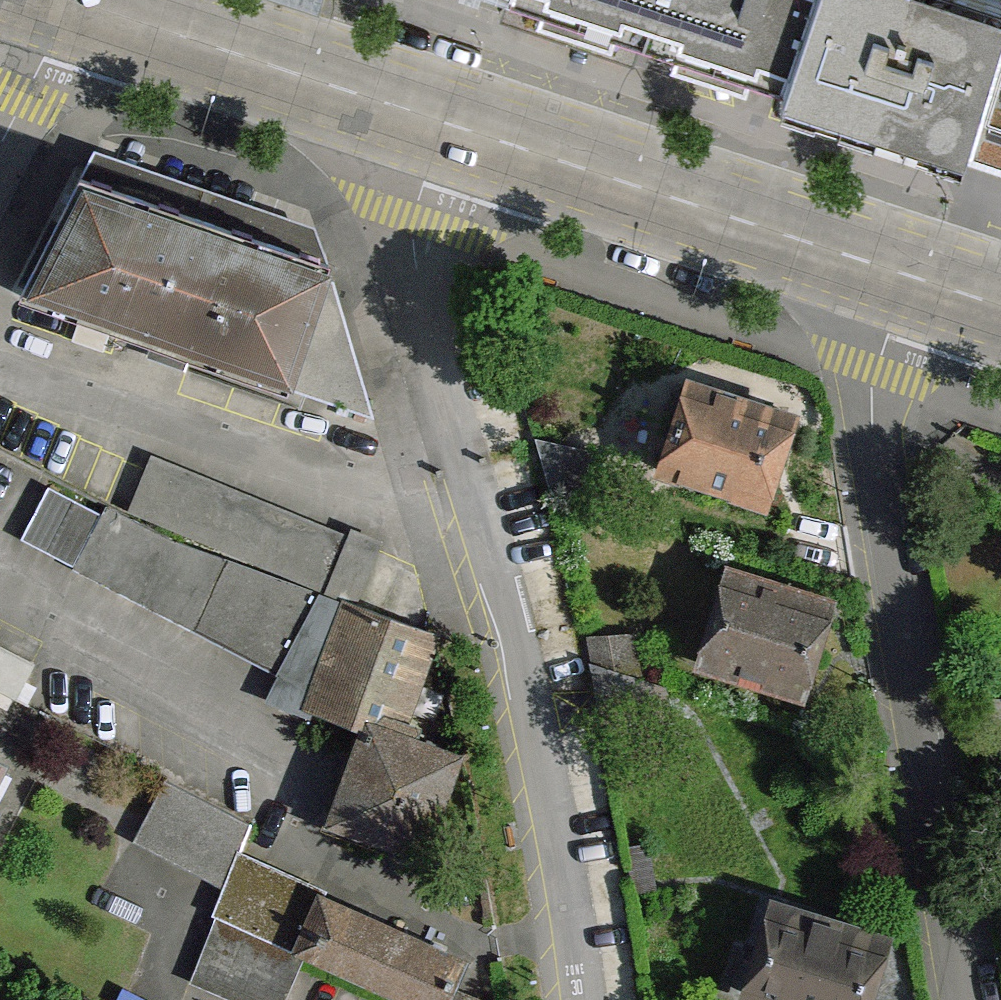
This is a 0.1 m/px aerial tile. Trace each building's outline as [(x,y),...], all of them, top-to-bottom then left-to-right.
[(539,3),(609,25),(613,14),(676,33),(672,49),(682,52),(728,66),(748,71),(753,59),(765,63),(784,69),(912,108),(948,119),(971,127),(1000,22),(1000,0),(540,0),(539,3)] [(971,127),(993,134),(1000,137),(1000,22),(971,127)] [(83,182),(21,292),(369,415),(326,264),(83,182)] [(792,417),(683,382),(653,475),(728,498),(763,509),(792,417)] [(594,450),(534,438),(549,492),(578,501),(594,450)] [(348,534),(149,458),(145,469),(128,512),(355,599),(377,540),(350,529),(348,534)] [(17,538),(72,568),(101,516),(46,486),(17,538)] [(173,541),(108,505),(101,516),(72,568),(142,604),(278,671),(313,595),(173,541)] [(833,594),(724,562),(693,666),(803,698),(814,662),(833,594)] [(313,595),(278,671),(266,698),(360,728),(325,821),(422,858),(459,754),(397,733),(433,638),(313,595)] [(246,820),(163,782),(146,819),(134,844),(217,883),(233,848),(246,820)] [(233,848),(217,883),(221,884),(208,912),(215,915),(302,955),(399,999),(478,999),(453,988),(466,960),(396,928),(321,893),(323,890),(233,848)] [(771,902),(740,999),(868,999),(887,939),(771,902)] [(215,915),(186,979),(232,999),(281,999),(298,962),(302,955),(215,915)]
